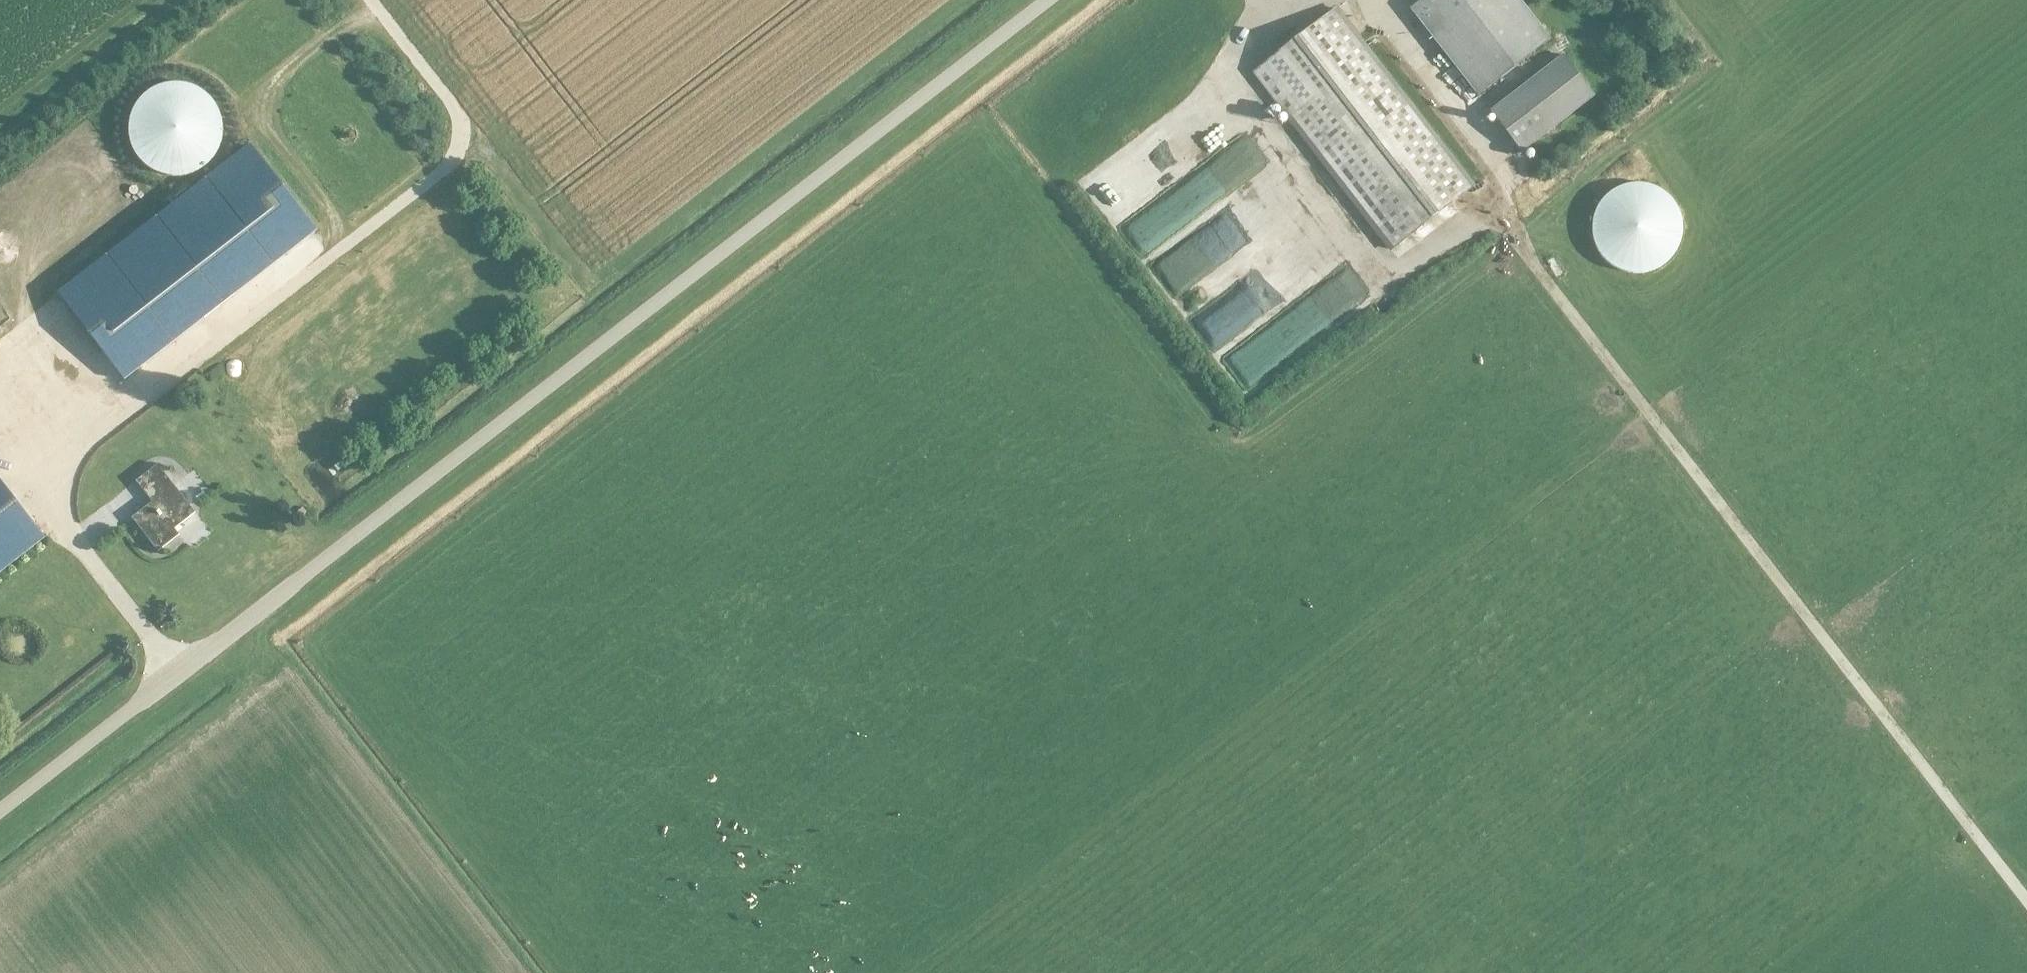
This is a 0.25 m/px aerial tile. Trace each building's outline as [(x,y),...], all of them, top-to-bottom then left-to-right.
[(1443,53),(1477,96),(1549,39),(1519,0),(1421,0),(1409,9),(1443,53)] [(1476,185),(1337,5),(1249,73),(1388,253),(1476,185)] [(1593,96),(1585,86),(1562,55),(1489,111),(1521,152),(1593,96)] [(206,165),(209,163),(212,160),(214,156),(216,153),(218,149),(220,146),(221,142),(222,138),(222,134),(222,130),(222,126),(222,122),(221,118),(220,114),(218,110),(216,107),(214,103),(212,100),(209,97),(206,94),(203,92),(199,89),(196,88),(192,86),(188,85),(184,84),(180,83),(176,83),(172,83),(168,83),(164,84),(160,85),(157,87),(153,88),(150,91),(146,93),(143,96),(140,98),(138,102),(136,105),(134,108),(132,112),(131,116),(130,120),(129,124),(128,128),(128,132),(129,136),(130,140),(131,144),(132,147),(134,151),(136,155),(138,158),(140,161),(143,164),(146,167),(150,169),(153,171),(157,173),(160,174),(164,175),(168,176),(172,177),(176,177),(180,176),(184,176),(188,175),(192,174),(196,172),(199,170),(203,168),(206,165)] [(58,294),(124,380),(315,234),(249,148),(58,294)] [(1220,173),(1164,223),(1179,239),(1234,190),(1220,173)] [(1682,229),(1681,221),(1679,214),(1676,207),(1671,200),(1666,195),(1660,190),(1653,187),(1646,184),(1638,183),(1631,184),(1623,185),(1616,188),(1609,192),(1604,197),(1599,203),(1595,210),(1592,217),(1591,225),(1591,232),(1592,240),(1595,247),(1599,254),(1604,260),(1609,265),(1616,269),(1623,272),(1631,274),(1638,274),(1646,273),(1653,271),(1660,267),(1666,263),(1671,257),(1676,251),(1679,244),(1681,236),(1682,229)] [(1155,274),(1174,258),(1148,229),(1129,246),(1155,274)] [(1270,272),(1287,268),(1284,255),(1266,259),(1270,272)] [(1201,303),(1188,326),(1213,340),(1226,317),(1201,303)] [(174,529),(195,513),(194,512),(193,513),(167,479),(168,478),(157,465),(136,481),(152,502),(132,518),(132,519),(134,518),(158,550),(157,551),(179,535),(174,529)] [(45,538),(0,480),(0,572),(45,538)]
